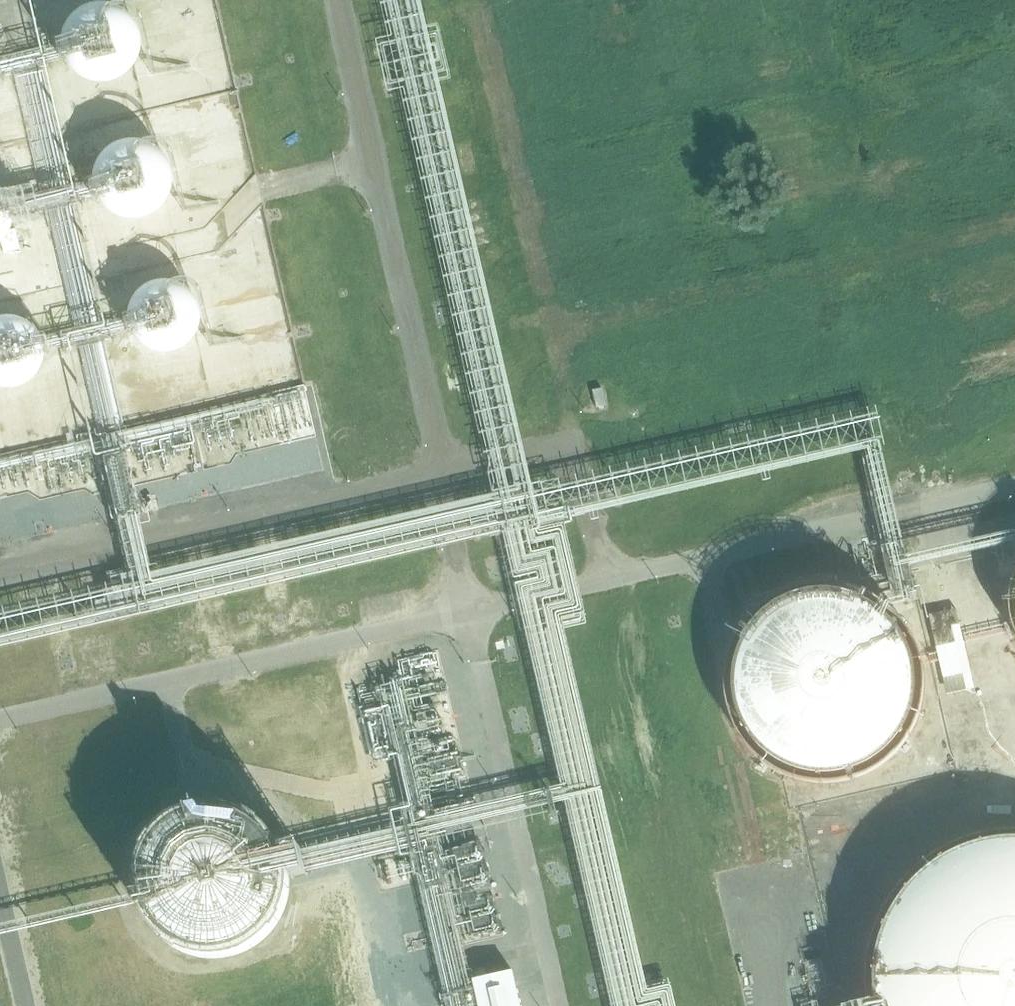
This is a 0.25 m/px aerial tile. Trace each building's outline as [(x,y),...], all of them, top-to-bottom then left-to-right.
[(494,495),(532,487),(440,84),(452,82),(439,26),(428,28),(422,0),(381,0),(390,39),(378,42),(389,95),(400,92),(494,495)] [(146,54),(146,46),(146,38),(143,31),(140,25),(135,19),(131,15),(124,12),(116,9),(109,8),(102,9),(96,10),(89,14),(82,19),(76,25),(73,31),(71,38),(70,46),(71,54),(73,61),(76,67),(81,73),(87,77),(92,80),(99,83),(108,84),(118,83),(124,81),(130,77),(136,73),(140,67),(143,61),(146,54)] [(178,189),(179,181),(178,173),(176,166),(173,159),(167,152),(162,148),(156,144),(147,141),(140,140),(132,140),(125,142),(117,145),(110,150),(104,156),(99,164),(97,172),(96,181),(96,189),(98,194),(101,202),(106,209),(112,214),(119,219),(128,222),(135,223),(145,222),(154,220),(160,217),(167,211),(172,204),(175,198),(178,189)] [(21,222),(21,215),(19,208),(16,202),(11,196),(6,191),(0,188),(0,257),(2,256),(9,251),(13,246),(18,238),(20,230),(21,222)] [(234,252),(214,257),(219,276),(239,271),(234,252)] [(207,330),(208,321),(207,313),(205,306),(202,300),(197,294),(192,290),(185,286),(180,284),(172,283),(165,284),(157,286),(150,289),(143,294),(139,300),(135,307),(133,313),(132,321),(133,328),(135,336),(139,343),(143,348),(147,351),(154,356),(160,358),(168,359),(175,359),(183,357),(190,354),(197,349),(202,343),(205,336),(207,330)] [(54,352),(54,344),(52,337),(48,330),(43,325),(38,320),(32,317),(26,315),(18,313),(12,314),(3,316),(0,317),(0,386),(1,386),(7,388),(15,390),(21,389),(29,387),(37,384),(43,378),(48,373),(52,366),(54,359),(54,352)] [(593,391),(597,409),(607,406),(603,389),(593,391)] [(901,543),(895,514),(881,448),(885,447),(876,408),(532,487),(494,495),(154,574),(139,514),(116,519),(129,582),(136,617),(498,535),(515,603),(561,786),(466,808),(458,778),(467,776),(459,745),(438,750),(437,746),(456,741),(454,736),(429,743),(428,737),(440,734),(439,727),(444,726),(442,718),(436,719),(434,709),(442,707),(441,703),(424,706),(422,697),(448,692),(446,682),(436,683),(433,673),(425,675),(424,668),(441,664),(438,655),(436,654),(435,655),(434,652),(400,662),(402,681),(379,685),(381,692),(360,697),(362,703),(383,698),(406,807),(389,811),(393,824),(281,852),(273,839),(264,829),(249,818),(235,812),(218,807),(199,808),(179,816),(163,828),(150,842),(141,859),(138,876),(138,893),(0,926),(0,936),(141,905),(152,921),(168,939),(184,950),(208,956),(227,956),(236,954),(255,945),(269,934),(279,921),(285,909),(289,895),(290,882),(290,875),(400,851),(401,856),(411,857),(413,865),(387,871),(389,880),(416,874),(417,876),(448,1005),(480,1005),(475,981),(465,943),(472,941),(461,894),(451,896),(449,888),(424,892),(415,853),(439,847),(441,853),(443,852),(440,841),(553,815),(554,819),(558,818),(555,804),(566,802),(613,1005),(676,1005),(672,988),(670,986),(649,991),(648,989),(562,620),(586,614),(580,587),(564,520),(590,514),(592,522),(600,519),(598,512),(761,474),(763,482),(771,480),(770,472),(860,451),(876,519),(883,547),(881,548),(892,595),(914,590),(909,566),(1014,543),(1014,530),(907,556),(903,543),(901,543)] [(113,520),(116,519),(139,514),(146,512),(140,487),(136,488),(128,450),(99,457),(113,520)] [(80,513),(102,513),(102,499),(33,498),(32,520),(44,520),(44,519),(66,519),(66,512),(52,512),(52,501),(80,501),(80,513)] [(136,617),(129,582),(0,611),(0,648),(136,617)] [(916,694),(917,685),(916,675),(915,666),(910,651),(907,643),(902,635),(896,627),(890,620),(878,610),(871,606),(859,600),(850,597),(843,595),(836,594),(824,593),(808,595),(800,597),(789,601),(779,606),(773,610),(760,620),(754,627),(748,635),(741,649),(738,658),(736,666),(734,675),(734,685),(735,701),(737,709),(740,718),(747,733),(758,747),(764,753),(771,759),(779,764),(788,769),(798,772),(806,774),(816,776),(824,776),(841,775),(852,772),(859,770),(875,762),(883,756),(890,750),(896,742),(903,733),(910,719),(915,704),(916,694)] [(957,609),(928,615),(939,663),(958,659),(955,643),(964,641),(957,609)] [(1008,839),(991,841),(979,844),(965,849),(951,855),(941,861),(929,870),(918,880),(908,891),(900,901),(893,914),(888,923),(883,937),(879,951),(877,966),(876,978),(877,993),(878,1005),(879,1005),(1014,1005),(1014,839),(1008,839)] [(424,892),(425,893),(449,888),(451,896),(461,894),(472,941),(504,934),(495,896),(479,900),(476,891),(492,887),(483,841),(463,846),(464,848),(443,852),(441,853),(439,847),(415,853),(424,892)] [(475,981),(480,1005),(521,1005),(513,972),(475,981)]
